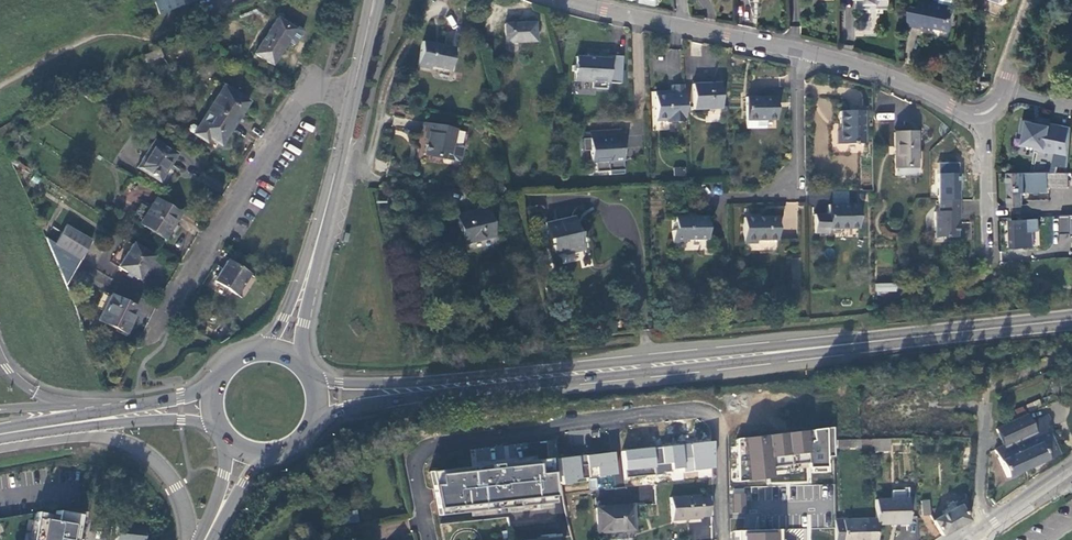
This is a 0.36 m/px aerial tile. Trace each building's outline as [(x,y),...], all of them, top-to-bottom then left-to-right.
[(157,15),(198,0),(151,0),(157,15)] [(907,25),(923,29),(924,26),(952,32),(959,1),(958,0),(940,0),(939,4),(921,0),(919,9),(911,7),(907,25)] [(860,28),(873,29),(876,8),(862,6),(860,28)] [(293,27),(275,16),(253,52),(271,64),(284,43),(293,27)] [(505,43),(535,42),(534,23),(504,24),(505,43)] [(449,71),(453,48),(420,42),(417,55),(415,68),(428,71),(429,68),(449,71)] [(143,55),(146,62),(161,56),(158,49),(143,55)] [(574,72),(573,81),(591,83),(590,89),(605,90),(605,84),(620,85),(621,63),(608,62),(609,57),(594,56),(593,58),(575,57),(575,66),(572,66),(571,72),(574,72)] [(693,110),(720,109),(719,83),(691,84),(693,110)] [(669,122),(689,121),(687,84),(670,85),(670,90),(651,91),(653,128),(669,127),(669,122)] [(223,86),(210,107),(234,123),(241,111),(247,102),(223,86)] [(774,97),(745,96),(745,129),(764,129),(764,121),(774,121),(774,97)] [(234,123),(210,107),(193,134),(205,141),(207,137),(220,145),(229,132),(234,123)] [(865,145),(864,112),(838,112),(839,132),(836,133),(837,146),(865,145)] [(427,145),(425,157),(444,161),(445,156),(452,158),(458,133),(424,126),(422,135),(428,137),(427,145)] [(587,132),(588,140),(589,140),(593,140),(593,137),(620,135),(620,130),(587,132)] [(916,176),(916,133),(894,133),(894,176),(916,176)] [(588,140),(581,140),(582,153),(589,152),(592,164),(594,164),(594,173),(607,173),(608,176),(622,176),(622,162),(618,162),(618,150),(621,150),(620,135),(593,137),(593,140),(589,140),(588,140)] [(173,152),(153,140),(137,167),(149,175),(148,177),(150,178),(151,178),(153,175),(159,179),(163,172),(167,167),(165,165),(173,152)] [(659,160),(651,160),(651,178),(660,177),(659,160)] [(1027,193),(1026,173),(1009,173),(1010,206),(1022,206),(1022,193),(1027,193)] [(1040,189),(1040,174),(1026,173),(1027,193),(1038,189),(1040,189)] [(1071,189),(1071,174),(1040,174),(1040,189),(1071,189)] [(178,214),(154,199),(139,222),(161,236),(167,226),(170,222),(172,223),(178,214)] [(959,216),(959,203),(938,204),(938,215),(934,215),(934,241),(944,241),(944,243),(957,243),(956,227),(959,227),(959,216)] [(859,230),(858,205),(828,206),(828,216),(814,216),(815,236),(829,235),(829,230),(859,230)] [(487,208),(483,209),(456,216),(459,228),(462,245),(494,237),(487,208)] [(706,241),(707,218),(688,218),(688,215),(674,215),(674,232),(671,232),(671,244),(685,244),(685,241),(706,241)] [(550,238),(553,256),(563,254),(562,249),(582,245),(579,231),(575,232),(572,216),(543,222),(547,239),(550,238)] [(776,218),(757,219),(742,219),(742,246),(756,246),(756,242),(776,241),(776,218)] [(1040,220),(1012,221),(1013,248),(1034,247),(1033,228),(1040,228),(1040,220)] [(65,225),(54,243),(79,258),(90,240),(65,225)] [(54,243),(45,237),(55,260),(64,282),(79,258),(54,243)] [(152,257),(123,239),(108,262),(138,280),(146,266),(152,257)] [(249,274),(227,260),(220,271),(214,281),(236,295),(249,274)] [(895,284),(875,284),(875,292),(895,292),(895,284)] [(136,309),(110,296),(98,321),(125,334),(131,320),(136,309)] [(1027,421),(1025,416),(1009,421),(994,429),(1001,446),(993,450),(1006,477),(1024,469),(1012,441),(1032,431),(1027,421)] [(1012,441),(1024,469),(1056,454),(1041,420),(1035,422),(1038,429),(1032,431),(1012,441)] [(832,426),(736,438),(738,481),(746,479),(747,480),(770,477),(769,471),(769,466),(806,462),(807,466),(807,467),(811,466),(811,471),(825,471),(824,455),(833,455),(832,426)] [(890,440),(837,438),(837,449),(890,451),(890,440)] [(709,441),(678,445),(681,468),(681,471),(710,467),(709,441)] [(662,474),(662,473),(662,472),(669,471),(669,469),(681,468),(678,445),(678,444),(649,448),(652,475),(662,474)] [(652,475),(649,448),(619,452),(623,478),(652,475)] [(613,475),(610,453),(583,456),(586,478),(613,475)] [(571,479),(586,478),(583,456),(556,458),(556,459),(559,481),(559,484),(571,483),(571,479)] [(428,472),(437,516),(553,503),(548,459),(428,472)] [(769,466),(769,471),(807,466),(806,462),(769,466)] [(891,489),(891,498),(907,497),(906,489),(891,489)] [(745,512),(744,493),(732,493),(733,512),(745,512)] [(669,498),(670,520),(700,517),(700,515),(709,515),(708,496),(699,496),(699,495),(669,498)] [(891,498),(874,498),(875,518),(875,523),(907,522),(907,497),(891,498)] [(920,499),(921,514),(929,514),(928,499),(920,499)] [(965,521),(965,520),(955,504),(941,513),(942,515),(931,522),(940,537),(965,521)] [(630,505),(594,507),(595,532),(631,530),(630,505)] [(86,516),(57,510),(56,516),(37,512),(32,539),(81,539),(86,516)] [(834,518),(834,524),(834,539),(875,539),(875,523),(875,518),(834,518)] [(148,526),(119,522),(117,539),(146,539),(148,526)] [(776,529),(733,530),(733,539),(776,539),(776,529)]
